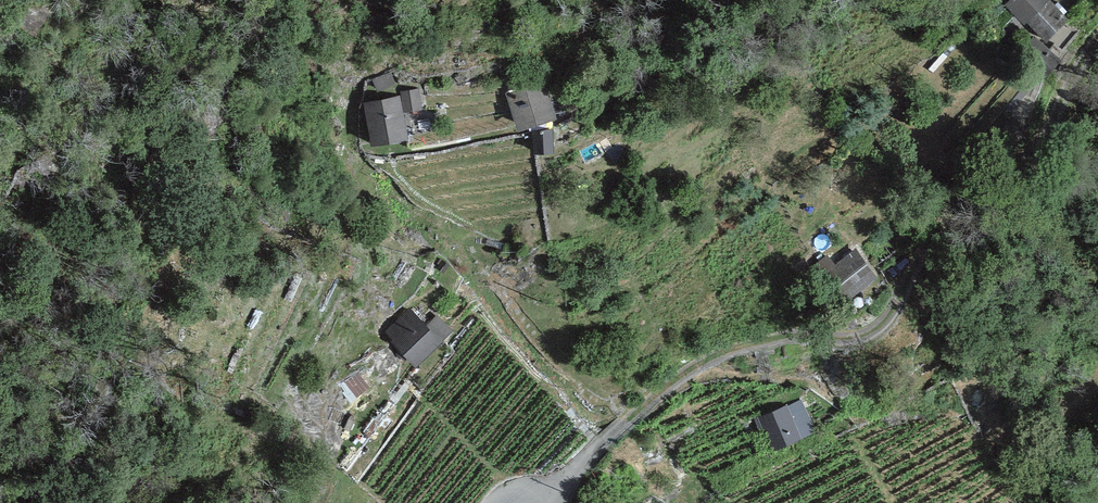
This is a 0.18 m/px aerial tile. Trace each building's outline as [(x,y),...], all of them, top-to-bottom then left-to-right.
[(1051,0),(1012,0),(1004,6),(1024,28),(1027,24),(1044,43),(1069,20),(1051,0)] [(1059,61),(1035,37),(1020,53),(1044,77),(1059,61)] [(392,71),(372,79),(377,92),(397,84),(392,71)] [(546,82),(506,92),(517,133),(556,123),(546,82)] [(400,96),(362,103),(370,148),(409,141),(404,113),(422,109),(418,88),(399,92),(400,96)] [(553,130),(533,131),(534,156),(554,155),(553,130)] [(877,279),(855,250),(835,265),(827,254),(813,265),(843,304),(877,279)] [(427,326),(411,309),(385,334),(417,368),(454,334),(438,316),(427,326)] [(802,399),(758,417),(772,452),(816,434),(802,399)]
